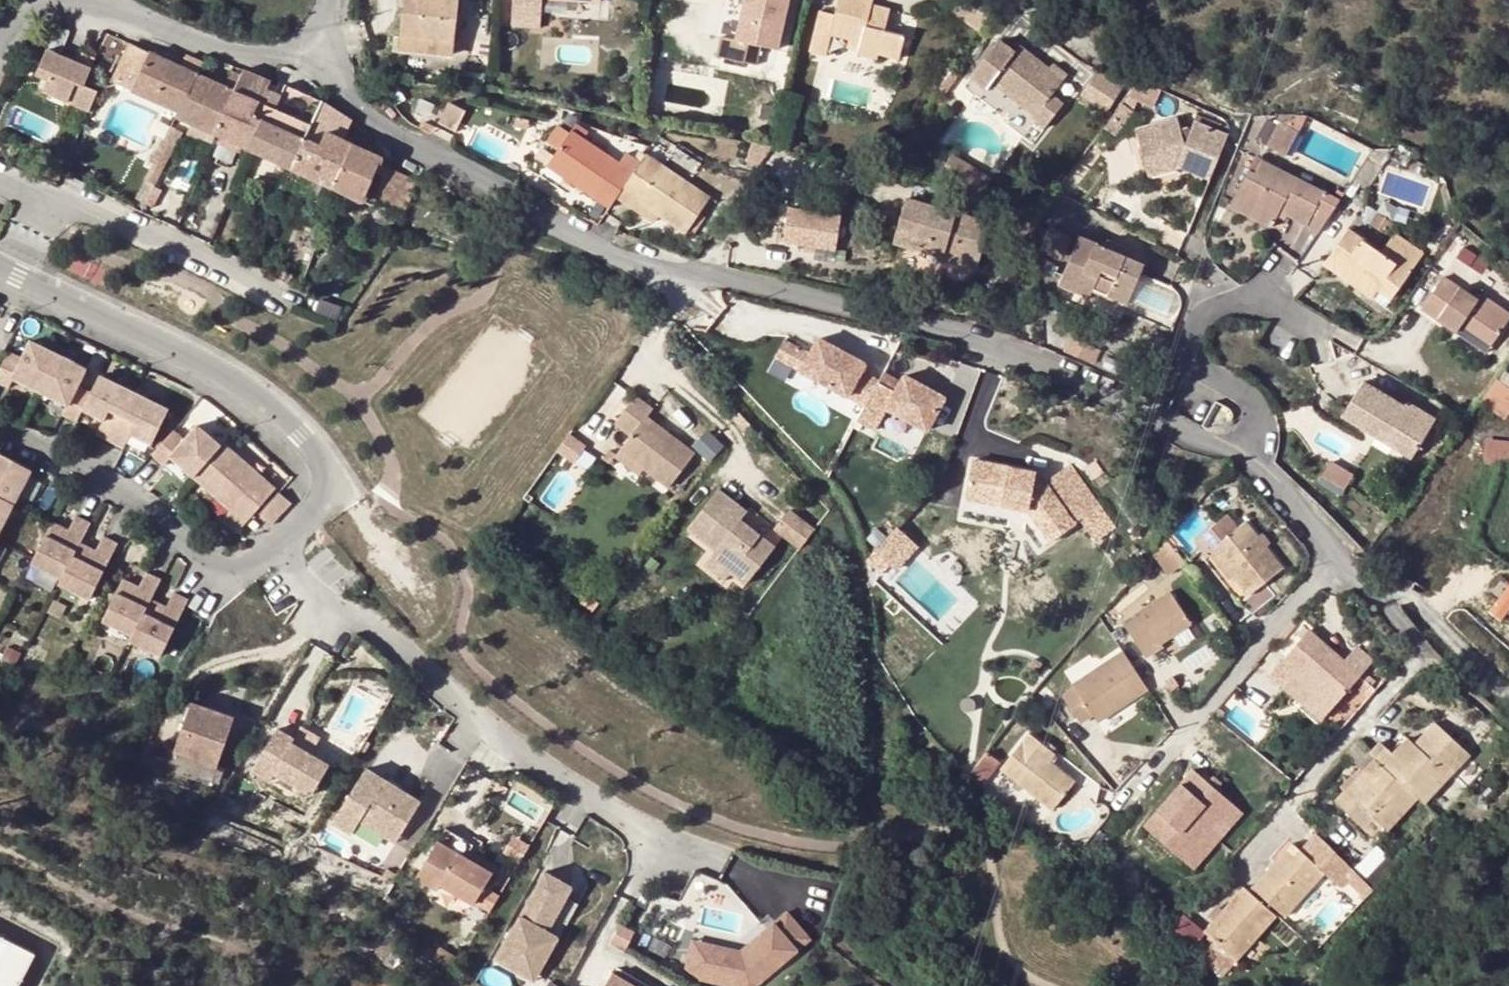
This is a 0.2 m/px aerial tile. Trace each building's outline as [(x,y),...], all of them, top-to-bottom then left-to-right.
[(400,48),(453,54),(459,0),(405,0),(400,48)] [(563,2),(599,5),(599,0),(512,0),(509,25),(539,28),(541,8),(541,0),(563,2)] [(562,10),(563,2),(541,0),(541,8),(562,10)] [(720,37),(715,57),(756,66),(761,46),(777,51),(789,0),(746,0),(736,41),(720,37)] [(746,0),(728,0),(720,37),(736,41),(746,0)] [(860,43),(858,51),(857,56),(876,61),(878,55),(898,60),(902,37),(883,32),(889,9),(870,5),(871,0),(839,0),(835,16),(819,12),(809,52),(824,56),(829,36),(847,40),(860,43)] [(846,48),(858,51),(860,43),(847,40),(846,48)] [(1035,117),(1032,120),(1044,129),(1063,103),(1052,94),(1062,81),(1019,48),(1014,53),(997,40),(970,77),(986,90),(988,87),(991,83),(1035,117)] [(112,79),(177,111),(195,74),(201,63),(185,55),(180,66),(127,43),(112,79)] [(88,112),(97,91),(82,85),(89,71),(75,64),(73,63),(58,56),(47,51),(36,76),(48,80),(43,93),(88,112)] [(75,64),(89,71),(93,62),(79,55),(75,64)] [(242,72),(234,90),(215,134),(221,138),(243,147),(247,150),(269,100),(273,92),(265,89),(268,83),(242,72)] [(234,90),(195,74),(177,111),(175,116),(192,124),(215,134),(234,90)] [(1121,90),(1096,75),(1080,96),(1106,112),(1121,90)] [(1032,120),(1035,117),(991,83),(988,87),(1018,109),(1006,125),(1033,145),(1044,129),(1032,120)] [(285,84),(276,103),(269,100),(247,150),(291,170),(302,141),(321,101),(285,84)] [(333,189),(350,145),(338,138),(349,117),(330,106),(321,101),(302,141),(291,170),(333,189)] [(473,115),(455,104),(445,122),(463,132),(473,115)] [(1102,131),(1113,139),(1131,115),(1119,107),(1102,131)] [(1208,180),(1210,181),(1227,137),(1195,124),(1193,130),(1187,128),(1180,130),(1176,119),(1135,130),(1146,166),(1181,156),(1193,161),(1189,172),(1208,180)] [(1266,146),(1286,156),(1297,134),(1277,124),(1276,126),(1265,120),(1255,140),(1266,146)] [(211,145),(215,134),(192,124),(188,134),(211,145)] [(547,142),(560,150),(570,134),(558,126),(547,142)] [(170,127),(166,135),(177,140),(181,133),(170,127)] [(548,168),(608,210),(618,196),(630,179),(617,170),(621,165),(606,154),(594,146),(573,131),(570,134),(560,150),(548,168)] [(177,140),(166,135),(163,141),(174,147),(177,140)] [(221,138),(214,156),(230,163),(235,152),(241,154),(243,147),(221,138)] [(161,140),(153,158),(165,164),(174,147),(163,141),(161,140)] [(597,141),(594,146),(606,154),(609,149),(597,141)] [(380,159),(350,145),(333,189),(373,208),(376,201),(403,213),(416,183),(378,165),(380,159)] [(646,156),(630,179),(618,196),(640,211),(644,204),(661,216),(693,236),(707,215),(700,210),(709,197),(646,156)] [(1181,156),(1146,166),(1148,176),(1177,167),(1189,172),(1193,161),(1181,156)] [(1381,166),(1368,156),(1354,179),(1368,188),(1381,166)] [(1339,200),(1333,197),(1256,158),(1231,208),(1251,218),(1257,207),(1276,216),(1278,212),(1287,216),(1317,233),(1339,200)] [(159,188),(155,186),(146,204),(150,207),(159,188)] [(1333,197),(1339,200),(1345,192),(1339,188),(1333,197)] [(943,253),(941,258),(977,268),(990,222),(906,198),(895,239),(943,253)] [(644,204),(640,211),(658,222),(661,216),(644,204)] [(782,205),(777,242),(834,249),(838,212),(782,205)] [(1257,207),(1251,218),(1270,228),(1276,216),(1257,207)] [(1287,216),(1278,212),(1276,216),(1285,220),(1287,216)] [(1424,255),(1397,235),(1382,255),(1349,230),(1323,264),(1371,299),(1377,292),(1390,302),(1424,255)] [(1128,277),(1134,261),(1079,237),(1059,285),(1091,299),(1095,290),(1128,304),(1138,281),(1128,277)] [(943,253),(895,239),(893,244),(941,258),(943,253)] [(1138,281),(1145,265),(1134,261),(1128,277),(1138,281)] [(1455,334),(1460,326),(1491,347),(1508,320),(1508,314),(1481,295),(1477,300),(1444,277),(1422,310),(1455,334)] [(1091,299),(1124,313),(1128,304),(1095,290),(1091,299)] [(1455,334),(1486,354),(1491,347),(1460,326),(1455,334)] [(81,409),(89,391),(75,384),(84,367),(29,339),(20,356),(7,349),(0,363),(0,380),(8,383),(12,375),(65,402),(61,411),(76,418),(81,409)] [(809,358),(801,371),(865,407),(872,394),(879,382),(861,373),(865,365),(819,339),(809,358)] [(809,358),(784,344),(776,357),(801,371),(809,358)] [(98,374),(89,391),(81,409),(100,420),(94,432),(122,447),(128,435),(148,445),(166,409),(98,374)] [(879,382),(872,394),(889,404),(886,411),(926,433),(945,399),(905,376),(900,385),(883,375),(879,382)] [(1375,436),(1380,429),(1416,450),(1435,419),(1408,403),(1406,407),(1364,384),(1344,418),(1375,436)] [(1505,424),(1508,419),(1508,394),(1496,385),(1479,406),(1505,424)] [(667,491),(696,459),(669,437),(667,439),(663,436),(665,433),(652,423),(655,412),(638,399),(633,405),(620,421),(617,425),(633,439),(621,453),(644,472),(667,491)] [(620,421),(633,405),(626,400),(613,416),(620,421)] [(171,430),(149,453),(162,464),(169,455),(228,510),(220,519),(233,531),(272,489),(222,443),(219,445),(196,424),(182,440),(171,430)] [(1380,429),(1375,436),(1412,458),(1416,450),(1380,429)] [(1487,440),(1484,464),(1508,466),(1508,442),(1487,440)] [(28,467),(0,452),(0,521),(28,467)] [(644,472),(621,453),(616,459),(638,478),(644,472)] [(972,460),(965,499),(979,502),(978,511),(1027,519),(1028,514),(1049,541),(1075,523),(1098,505),(1070,465),(1061,472),(1047,481),(1033,480),(1034,472),(972,460)] [(1347,485),(1353,469),(1329,460),(1323,475),(1347,485)] [(772,547),(745,527),(743,529),(736,525),(745,512),(717,491),(688,529),(716,550),(712,556),(732,572),(745,583),(772,547)] [(277,494),(260,512),(273,523),(290,505),(277,494)] [(774,528),(799,547),(812,530),(787,511),(774,528)] [(65,529),(49,521),(29,562),(59,577),(57,581),(87,596),(115,540),(101,533),(93,549),(77,541),(87,520),(72,514),(65,529)] [(1234,516),(1204,539),(1213,550),(1241,526),(1234,516)] [(1109,517),(1089,531),(1097,542),(1117,528),(1109,517)] [(1241,526),(1213,550),(1248,595),(1282,567),(1246,522),(1241,526)] [(875,552),(889,565),(891,566),(913,543),(897,529),(875,552)] [(726,580),(732,572),(712,556),(705,564),(726,580)] [(897,572),(891,566),(889,565),(882,573),(890,580),(897,572)] [(137,583),(120,576),(100,616),(131,632),(128,636),(158,652),(186,596),(172,589),(164,604),(148,596),(158,575),(144,569),(137,583)] [(1508,609),(1508,578),(1487,607),(1502,618),(1508,609)] [(1147,658),(1164,647),(1163,645),(1160,640),(1169,635),(1172,639),(1193,625),(1170,592),(1141,611),(1142,613),(1124,624),(1147,658)] [(1180,652),(1201,637),(1193,625),(1172,639),(1180,652)] [(1310,692),(1301,701),(1320,719),(1360,676),(1308,628),(1268,671),(1283,685),(1292,675),(1310,692)] [(1163,645),(1172,639),(1169,635),(1160,640),(1163,645)] [(1097,723),(1149,688),(1122,650),(1072,684),(1074,687),(1061,696),(1080,723),(1092,715),(1097,723)] [(1292,675),(1283,685),(1301,701),(1310,692),(1292,675)] [(173,754),(217,769),(234,719),(191,704),(173,754)] [(1404,764),(1394,754),(1386,747),(1355,781),(1346,791),(1336,801),(1372,836),(1412,793),(1418,798),(1425,804),(1470,756),(1436,723),(1415,745),(1418,748),(1404,764)] [(311,797),(329,766),(305,752),(291,744),(294,740),(277,729),(252,772),(269,782),(274,775),(311,797)] [(1040,754),(1046,747),(1028,733),(1001,769),(1052,809),(1074,781),(1049,761),(1040,754)] [(1409,739),(1394,754),(1404,764),(1418,748),(1415,745),(1409,739)] [(291,744),(305,752),(308,747),(294,740),(291,744)] [(1046,747),(1040,754),(1049,761),(1054,754),(1046,747)] [(217,769),(173,754),(168,769),(212,784),(217,769)] [(359,822),(394,844),(420,804),(365,770),(332,824),(350,836),(359,822)] [(1341,786),(1346,791),(1355,781),(1350,776),(1341,786)] [(1114,846),(1156,883),(1204,827),(1163,791),(1114,846)] [(1412,793),(1372,836),(1378,841),(1418,798),(1412,793)] [(1156,883),(1163,889),(1212,833),(1204,827),(1156,883)] [(492,874),(464,858),(468,851),(472,846),(444,831),(437,843),(415,879),(436,891),(440,886),(472,906),(473,906),(492,874)] [(1316,836),(1301,852),(1323,871),(1339,885),(1346,877),(1358,888),(1365,879),(1316,836)] [(1301,852),(1293,845),(1255,889),(1286,915),(1323,871),(1301,852)] [(1393,863),(1376,846),(1360,865),(1376,880),(1393,863)] [(464,858),(492,874),(496,868),(468,851),(464,858)] [(571,888),(544,872),(520,917),(495,961),(533,982),(558,938),(547,932),(571,888)] [(1275,916),(1242,887),(1224,909),(1215,919),(1205,931),(1216,942),(1208,952),(1228,970),(1275,916)] [(1210,915),(1215,919),(1224,909),(1219,905),(1210,915)] [(685,954),(682,970),(696,978),(729,985),(754,985),(812,936),(785,906),(751,935),(758,943),(750,950),(738,948),(720,945),(717,959),(685,954)] [(34,952),(0,935),(0,985),(17,985),(34,952)] [(758,943),(751,935),(738,948),(750,950),(758,943)] [(687,939),(685,954),(717,959),(720,945),(687,939)] [(610,971),(601,985),(636,985),(610,971)]
